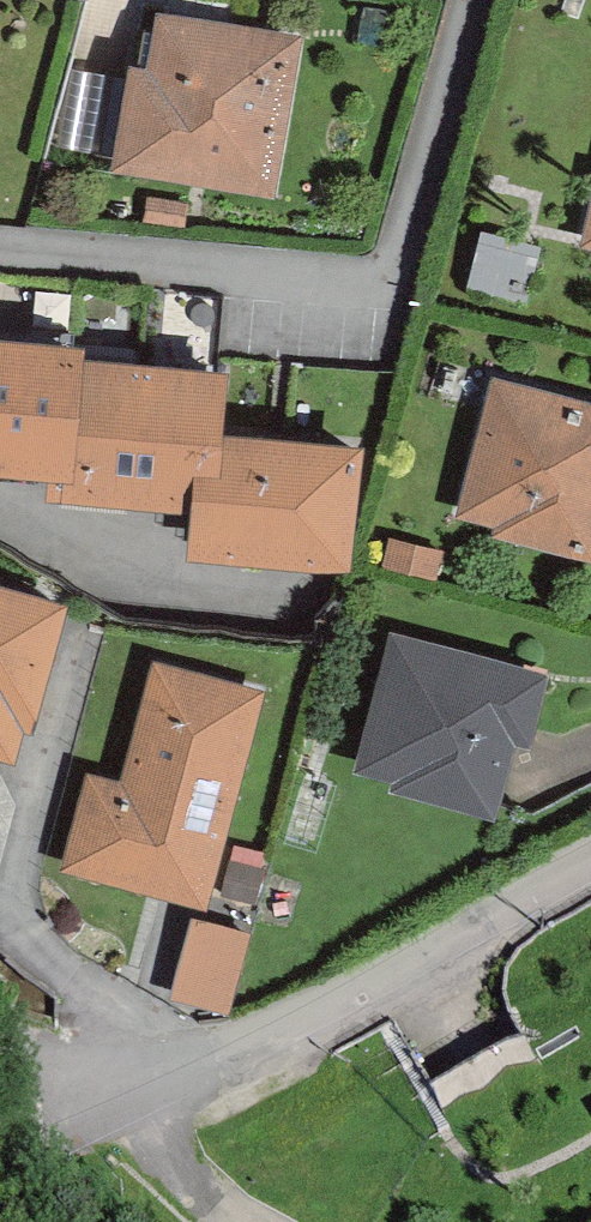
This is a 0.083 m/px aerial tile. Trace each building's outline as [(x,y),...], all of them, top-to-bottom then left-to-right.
[(267,181),(292,38),(166,17),(156,71),(137,68),(122,156),(267,181)] [(186,225),(190,199),(148,193),(144,219),(186,225)] [(528,299),(542,242),(483,227),(469,284),(528,299)] [(352,571),(363,450),(224,437),(230,374),(91,361),(92,345),(0,336),(0,466),(42,470),(39,501),(187,514),(183,556),(352,571)] [(497,383),(469,504),(509,513),(507,521),(590,540),(590,405),(497,383)] [(437,576),(445,544),(391,531),(384,562),(437,576)] [(0,585),(0,750),(29,760),(39,727),(53,731),(91,613),(0,585)] [(522,723),(534,671),(394,639),(366,760),(405,769),(403,780),(489,800),(508,719),(522,723)] [(284,699),(172,670),(141,790),(97,778),(70,882),(225,923),(284,699)] [(315,853),(331,789),(305,782),(289,846),(315,853)] [(247,936),(191,922),(171,1002),(227,1016),(247,936)]
